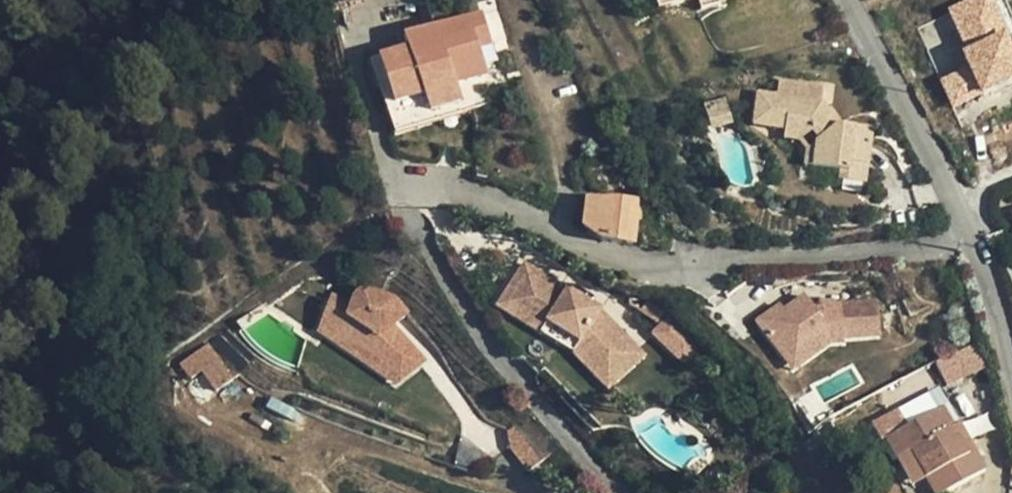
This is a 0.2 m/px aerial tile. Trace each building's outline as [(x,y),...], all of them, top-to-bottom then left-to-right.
[(657,10),(691,0),(654,0),(657,10)] [(1002,0),(979,0),(946,16),(979,96),(1011,80),(1011,23),(1002,0)] [(461,115),(473,111),(465,83),(485,77),(477,50),(490,46),(479,12),(403,37),(408,50),(377,60),(398,125),(458,105),(461,115)] [(398,125),(377,60),(368,63),(392,137),(461,115),(458,105),(398,125)] [(952,108),(979,96),(969,73),(942,84),(952,108)] [(849,164),(866,166),(871,131),(839,126),(821,103),(823,88),(778,81),(777,97),(757,94),(752,127),(784,131),(803,134),(807,126),(816,139),(816,144),(813,168),(837,172),(847,173),(849,164)] [(722,100),(697,109),(703,124),(728,115),(722,100)] [(799,142),(803,134),(784,131),(782,139),(799,142)] [(813,168),(816,144),(806,150),(803,167),(813,168)] [(864,184),(866,166),(849,164),(847,173),(846,181),(864,184)] [(836,180),(846,181),(847,173),(837,172),(836,180)] [(635,201),(587,198),(583,228),(600,241),(631,246),(635,222),(635,201)] [(523,263),(502,298),(580,341),(604,369),(632,344),(599,309),(580,298),(569,301),(556,294),(560,285),(523,263)] [(580,298),(560,285),(556,294),(569,301),(580,298)] [(351,306),(330,298),(320,325),(350,336),(379,357),(401,383),(422,364),(402,340),(402,331),(395,322),(407,312),(396,298),(365,289),(359,291),(356,296),(353,301),(351,306)] [(332,292),(330,298),(351,306),(353,301),(332,292)] [(580,341),(502,298),(495,310),(538,334),(557,344),(569,351),(606,393),(644,357),(632,344),(604,369),(580,341)] [(837,346),(871,341),(867,306),(813,312),(808,316),(798,302),(776,317),(772,312),(749,329),(772,361),(784,354),(796,369),(820,352),(837,349),(837,346)] [(659,324),(651,332),(679,358),(686,351),(659,324)] [(350,336),(320,325),(318,331),(396,387),(401,383),(379,357),(350,336)] [(210,342),(179,363),(190,378),(202,370),(216,390),(233,378),(210,342)] [(983,368),(971,346),(932,367),(943,389),(983,368)] [(784,354),(772,361),(784,378),(796,369),(784,354)] [(952,427),(942,408),(885,439),(897,459),(911,451),(926,478),(934,492),(945,492),(984,471),(973,452),(967,455),(957,438),(954,440),(948,429),(952,427)] [(543,458),(517,423),(508,429),(511,445),(528,468),(543,458)] [(954,440),(957,438),(964,434),(958,423),(952,427),(948,429),(954,440)] [(973,452),(964,434),(957,438),(967,455),(973,452)] [(911,486),(926,478),(911,451),(897,459),(911,486)]
